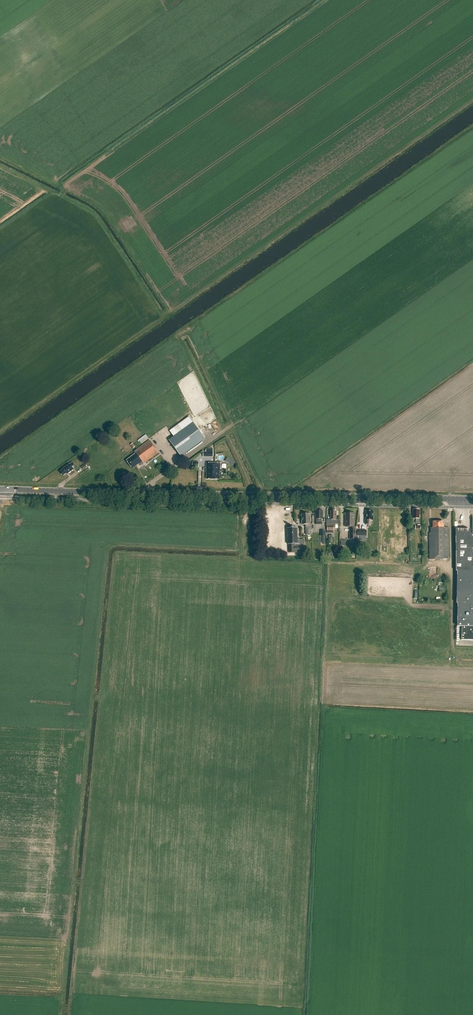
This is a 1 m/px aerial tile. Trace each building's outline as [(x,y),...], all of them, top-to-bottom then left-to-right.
[(166,427),(160,418),(145,429),(151,437),(166,427)] [(169,442),(181,458),(205,440),(193,424),(183,431),(179,425),(169,432),(174,438),(169,442)] [(148,437),(146,435),(139,441),(141,443),(148,437)] [(149,441),(134,452),(136,454),(127,461),(133,469),(140,464),(141,465),(145,463),(159,453),(150,441),(149,441)] [(64,469),(65,470),(61,472),(64,476),(68,473),(69,473),(74,470),(72,467),(75,465),(73,463),(70,465),(70,464),(64,469)] [(207,471),(207,479),(219,479),(220,465),(207,464),(207,471)] [(327,526),(327,531),(334,531),(334,524),(339,524),(339,519),(336,519),(336,511),(331,511),(331,520),(331,526),(327,526)] [(346,513),(346,526),(355,526),(355,513),(346,513)] [(310,514),(302,514),(302,524),(304,524),(304,525),(302,525),(302,532),(312,531),(311,525),(310,525),(310,524),(310,514)] [(472,517),(472,534),(470,534),(470,529),(457,529),(457,571),(458,571),(457,603),(458,603),(458,626),(462,626),(462,640),(472,640),(472,517)] [(430,534),(430,538),(429,538),(430,560),(449,560),(449,528),(444,528),(444,522),(433,522),(433,528),(431,528),(431,534),(430,534)] [(294,553),(304,552),(304,546),(304,540),(298,540),(297,528),(294,528),(294,526),(291,526),(291,528),(287,528),(288,544),(289,544),(289,553),(294,553)]
